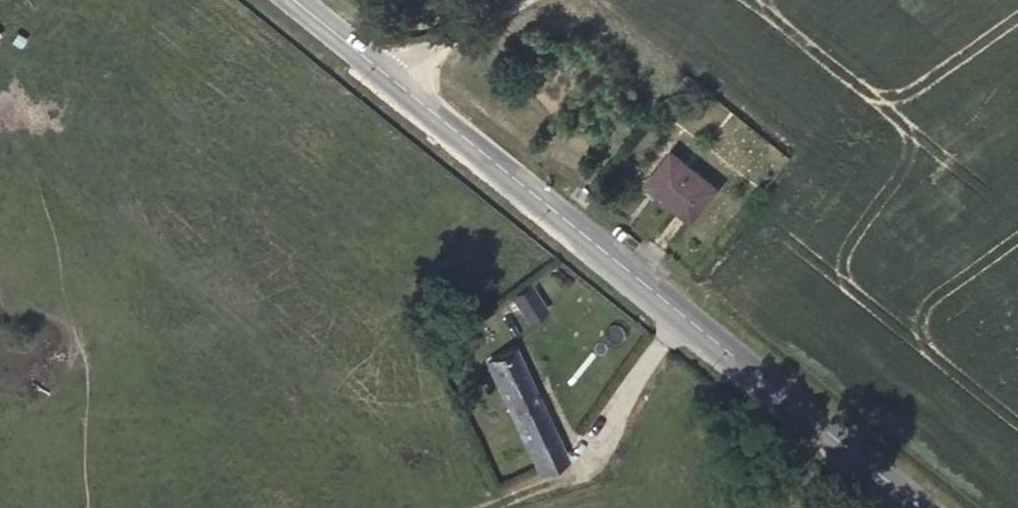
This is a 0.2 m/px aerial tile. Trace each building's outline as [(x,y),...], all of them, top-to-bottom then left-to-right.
[(716,189),(672,153),(646,184),(691,220),(716,189)] [(521,309),(538,297),(530,284),(512,297),(521,309)] [(546,309),(538,297),(521,309),(529,321),(546,309)] [(565,456),(514,348),(488,361),(538,468),(565,456)]
